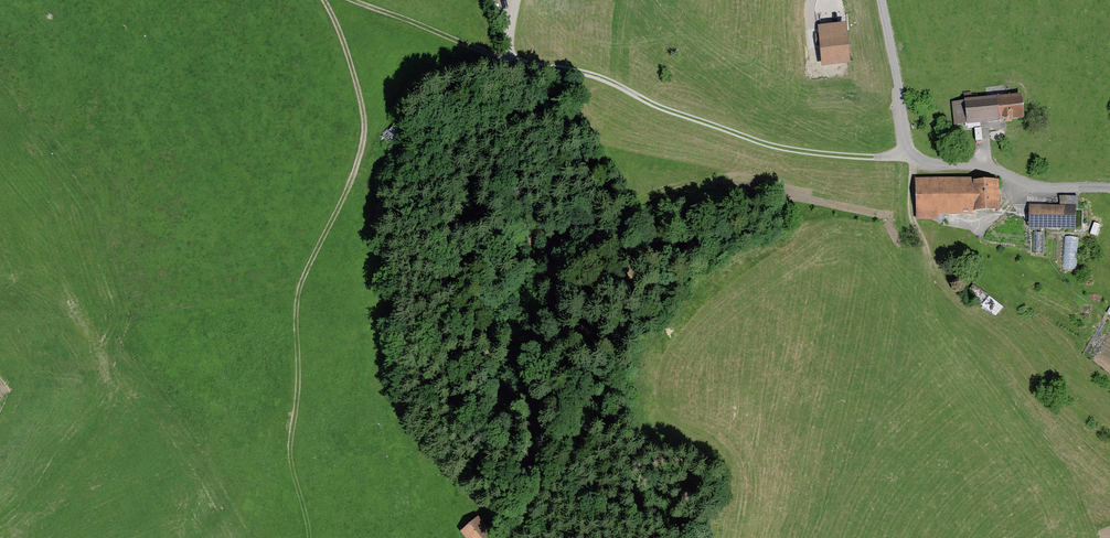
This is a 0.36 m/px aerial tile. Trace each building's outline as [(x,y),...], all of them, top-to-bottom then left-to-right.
[(809,10),(828,9),(827,0),(809,0),(809,10)] [(835,10),(863,7),(862,0),(834,0),(835,10)] [(850,16),(821,17),(823,59),(853,58),(850,16)] [(1024,98),(954,104),(956,129),(1026,123),(1024,98)] [(1000,185),(917,182),(921,225),(940,225),(940,217),(1001,217),(1000,185)] [(1079,208),(1031,206),(1032,232),(1080,232),(1079,208)] [(496,517),(469,535),(471,537),(519,537),(496,517)]
